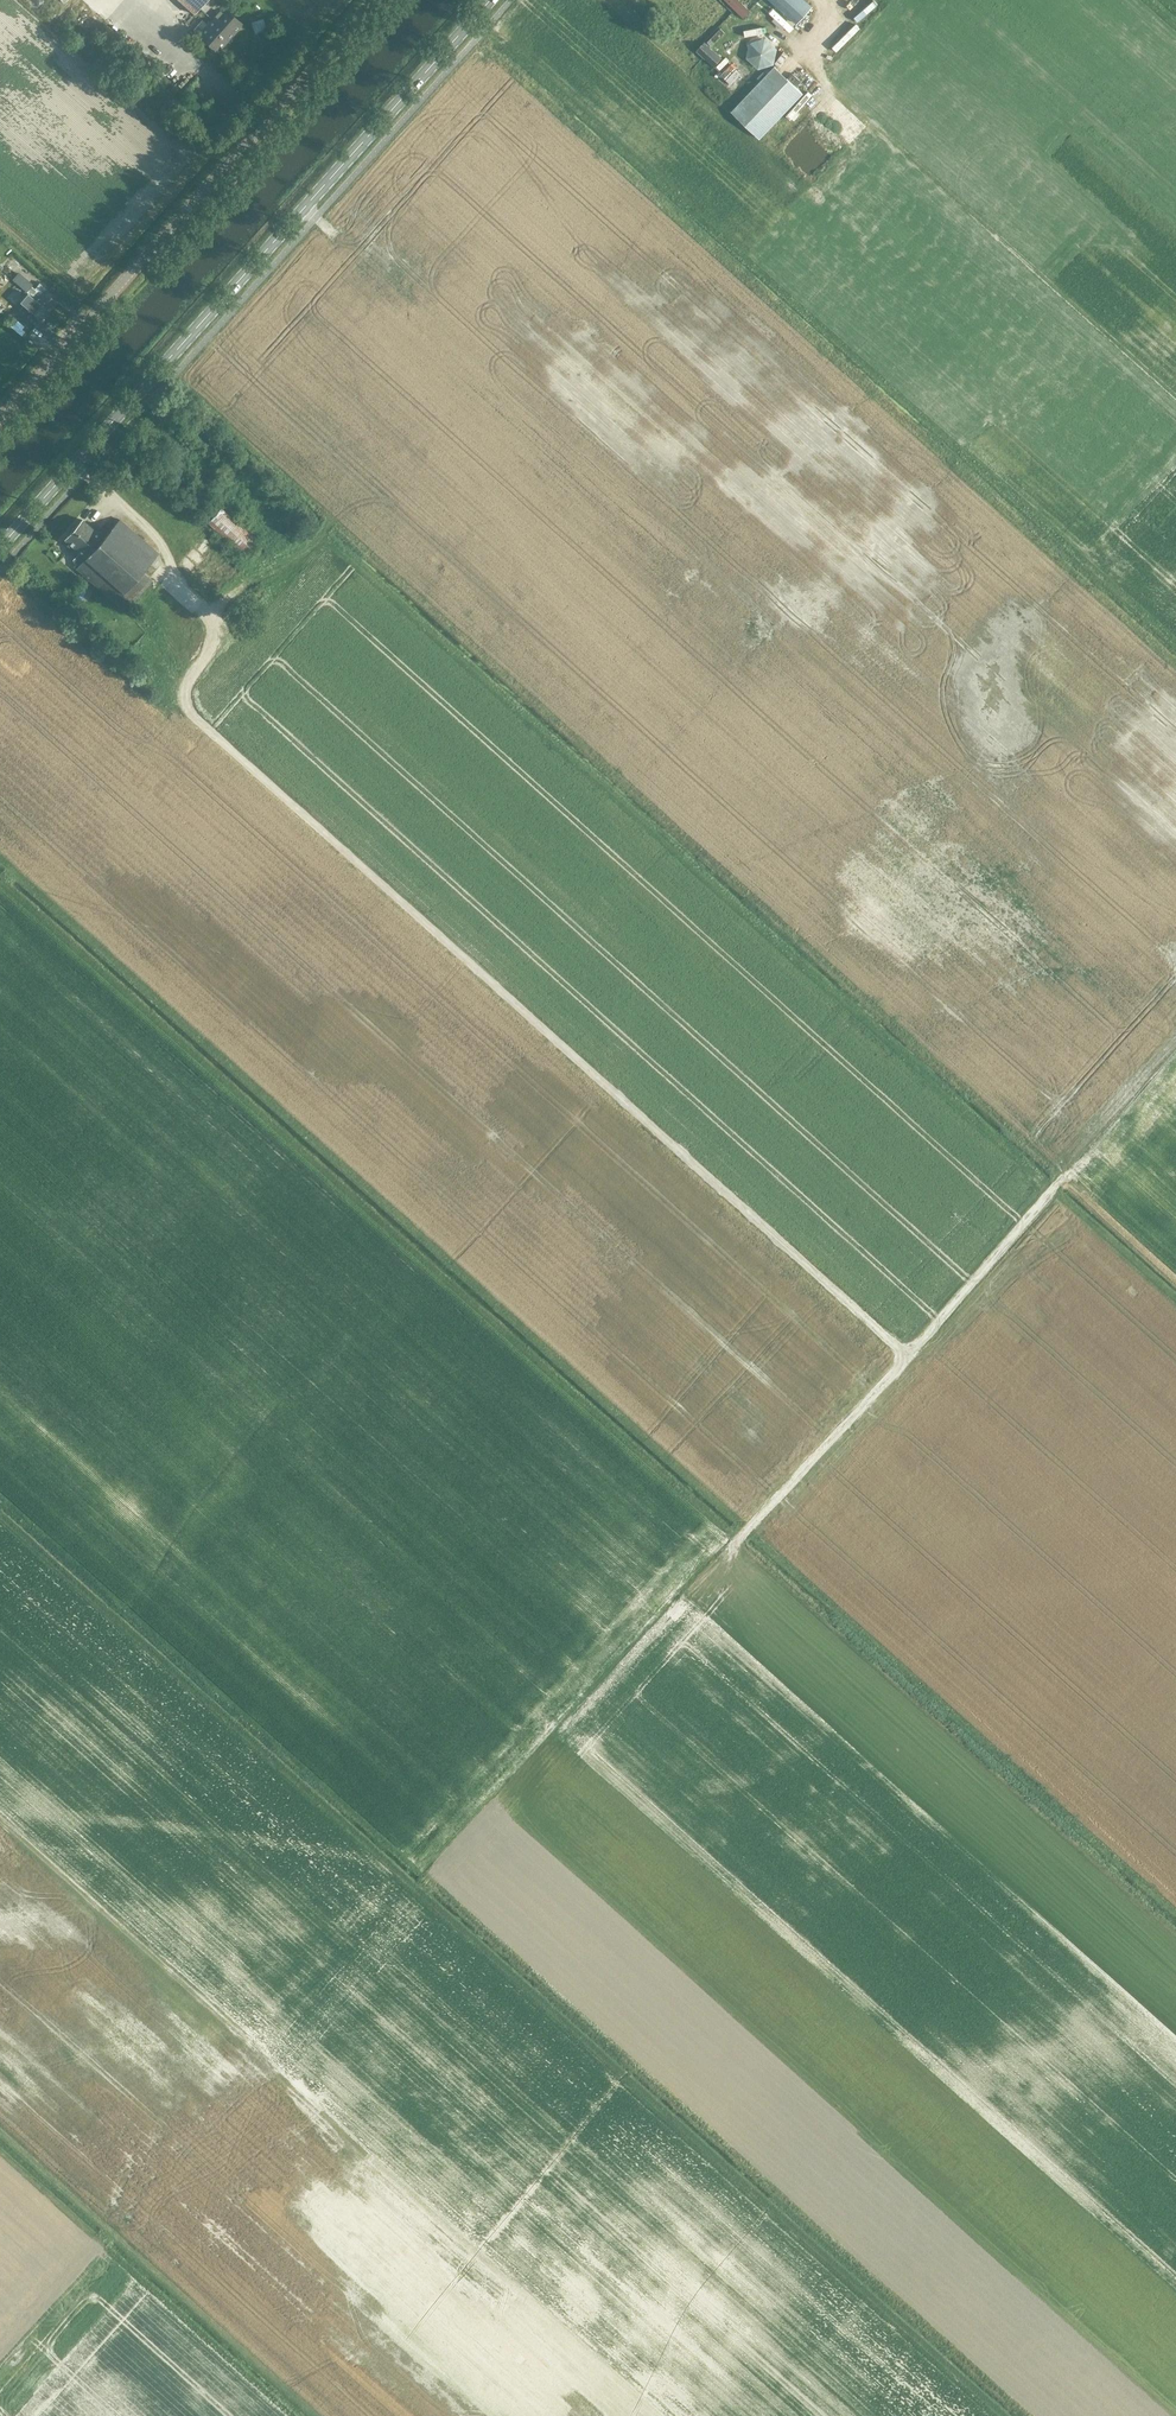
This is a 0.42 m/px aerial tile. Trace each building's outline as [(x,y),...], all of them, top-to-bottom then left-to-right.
[(213,0),(177,0),(194,15),(200,9),(211,19),(196,35),(217,54),(244,25),(223,6),(222,7),(213,0)] [(744,20),(751,14),(738,0),(724,0),(744,20)] [(797,23),(812,7),(803,0),(772,0),(797,23)] [(881,8),(875,3),(878,0),(848,0),(846,2),(852,8),(848,11),(864,26),(881,8)] [(261,44),(272,40),(263,17),(252,21),(261,44)] [(773,65),(777,50),(765,38),(750,43),(746,59),(759,70),(773,65)] [(714,67),(722,58),(704,42),(696,51),(714,67)] [(722,68),(729,59),(725,56),(718,65),(722,68)] [(731,62),(722,74),(732,83),(742,71),(731,62)] [(758,138),(802,93),(775,66),(731,111),(758,138)] [(35,300),(40,294),(32,286),(32,285),(26,280),(25,281),(19,276),(16,280),(21,285),(14,292),(21,298),(27,292),(35,300)] [(46,290),(36,301),(49,312),(57,303),(49,297),(51,294),(46,290)] [(41,321),(49,312),(36,301),(26,312),(32,317),(34,314),(41,321)] [(244,554),(257,539),(221,508),(208,523),(244,554)] [(143,571),(158,553),(120,520),(103,538),(82,520),(65,540),(80,553),(73,560),(79,565),(77,568),(125,610),(152,579),(143,571)] [(211,593),(238,562),(206,533),(178,564),(211,593)]
